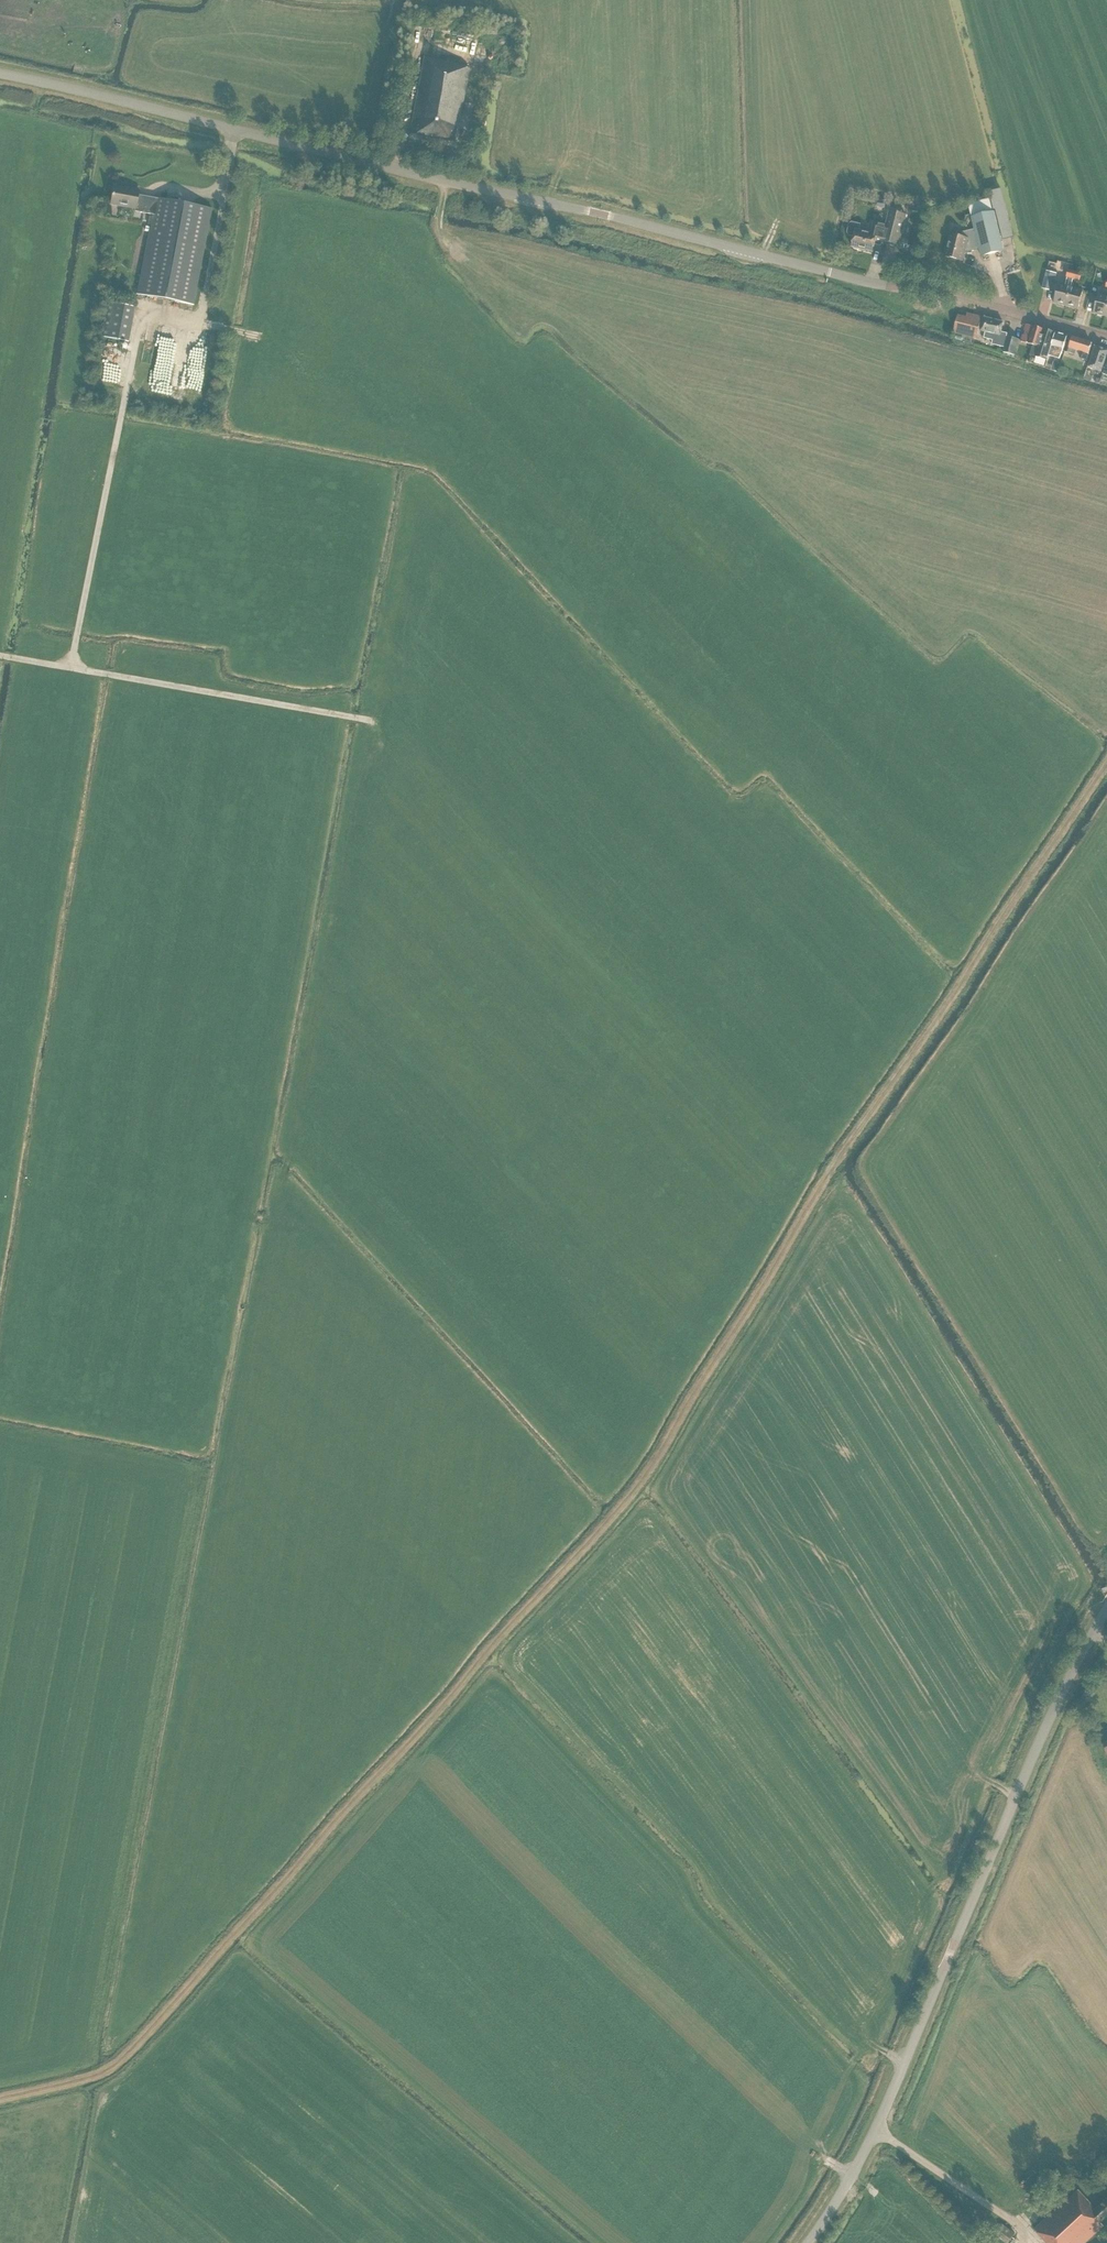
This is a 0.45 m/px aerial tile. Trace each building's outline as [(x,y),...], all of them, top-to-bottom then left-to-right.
[(458,115),(460,116),(469,68),(458,66),(458,63),(424,57),(410,134),(455,143),(457,129),(456,129),(458,115)] [(465,104),(463,115),(470,117),(472,105),(465,104)] [(193,305),(212,209),(156,198),(155,200),(138,197),(139,191),(114,186),(111,204),(135,209),(134,211),(152,215),(137,294),(193,305)] [(878,199),(877,207),(885,208),(886,201),(878,199)] [(859,249),(872,252),(875,242),(880,243),(881,242),(883,242),(883,241),(899,245),(899,243),(901,236),(906,215),(889,211),(886,226),(874,223),(871,233),(859,230),(860,224),(852,222),(849,224),(847,233),(849,235),(854,237),(852,247),(854,247),(854,249),(859,250),(859,249)] [(979,249),(981,256),(1003,251),(994,211),(971,217),(974,229),(962,232),(961,237),(950,234),(944,257),(962,261),(964,253),(979,249)] [(901,236),(899,243),(907,245),(913,220),(909,219),(905,237),(901,236)] [(1053,303),(1066,306),(1071,287),(1073,279),(1075,271),(1074,271),(1076,264),(1065,262),(1062,271),(1067,272),(1066,277),(1067,277),(1065,286),(1058,284),(1053,303)] [(1054,280),(1056,273),(1046,271),(1042,288),(1049,290),(1051,279),(1054,280)] [(1079,281),(1081,273),(1075,271),(1073,279),(1079,281)] [(1083,290),(1071,287),(1066,306),(1078,309),(1083,290)] [(1093,313),(1105,316),(1106,310),(1106,296),(1098,294),(1093,313)] [(128,342),(135,307),(107,302),(101,337),(128,342)] [(966,317),(958,315),(953,333),(976,338),(981,317),(967,313),(966,317)] [(984,336),(999,340),(1003,322),(984,318),(981,331),(985,332),(984,336)] [(1044,330),(1025,324),(1023,330),(1025,331),(1024,335),(1022,335),(1020,341),(1033,345),(1038,347),(1044,330)] [(1046,361),(1050,351),(1055,333),(1044,330),(1038,347),(1033,345),(1030,355),(1034,356),(1034,357),(1046,361)] [(1067,336),(1055,333),(1050,351),(1053,352),(1052,355),(1055,357),(1054,362),(1057,363),(1061,351),(1063,352),(1067,336)] [(1003,352),(1014,355),(1018,340),(1007,337),(1003,352)] [(1067,351),(1074,354),(1075,350),(1083,352),(1080,359),(1088,362),(1090,358),(1091,358),(1095,347),(1091,345),(1092,344),(1072,337),(1067,351)] [(1101,372),(1106,355),(1106,351),(1095,346),(1087,367),(1086,367),(1082,378),(1090,381),(1094,370),(1101,372)] [(1104,2226),(1101,2223),(1106,2217),(1106,2199),(1095,2210),(1090,2205),(1091,2204),(1078,2190),(1064,2203),(1063,2201),(1035,2227),(1050,2242),(1085,2242),(1104,2226)] [(996,2233),(1007,2242),(1015,2234),(1003,2223),(996,2233)]
